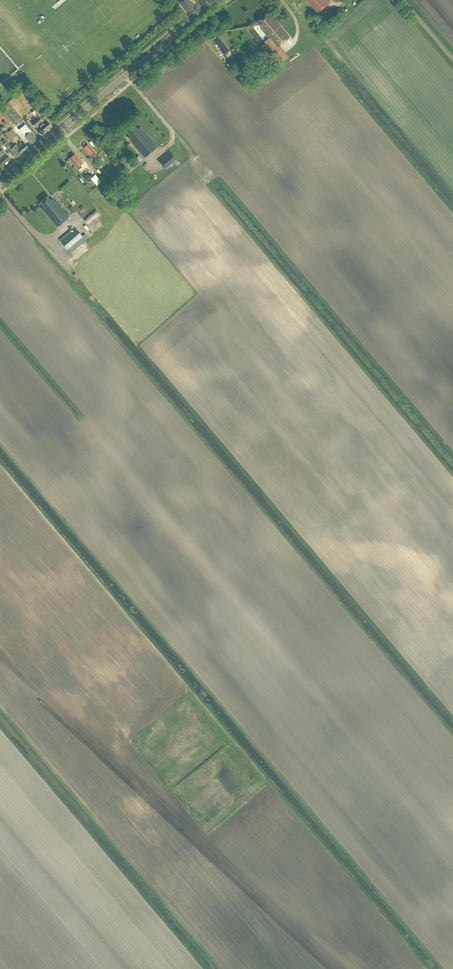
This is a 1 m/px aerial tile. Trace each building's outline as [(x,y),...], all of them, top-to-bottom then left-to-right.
[(188,12),(194,6),(190,2),(191,2),(189,0),(182,0),(179,3),(183,8),(184,8),(188,12)] [(317,12),(330,2),(329,0),(307,0),(317,12)] [(262,30),(276,47),(290,36),(269,11),(256,21),(263,29),(262,30)] [(213,38),(220,47),(217,49),(224,57),(230,51),(217,35),(213,38)] [(243,64),(236,56),(232,60),(238,67),(243,64)] [(31,123),(41,135),(46,130),(39,122),(42,120),(41,118),(39,116),(31,123)] [(39,122),(46,130),(51,126),(43,116),(41,118),(42,120),(39,122)] [(25,124),(19,129),(23,134),(31,143),(36,139),(30,132),(31,131),(25,124)] [(130,135),(128,137),(131,140),(131,141),(144,157),(157,147),(140,126),(138,129),(134,124),(126,130),(130,135)] [(17,134),(12,129),(6,134),(10,140),(17,134)] [(24,142),(18,147),(18,146),(17,145),(16,145),(16,144),(14,146),(12,143),(10,145),(7,141),(3,144),(7,148),(8,146),(16,156),(28,147),(24,142)] [(83,147),(90,156),(95,152),(87,144),(83,147)] [(6,153),(2,149),(0,151),(0,158),(4,163),(10,158),(6,153)] [(158,160),(166,169),(177,160),(170,150),(158,160)] [(74,154),(69,158),(76,168),(78,170),(82,167),(80,164),(82,163),(76,155),(75,156),(74,154)] [(125,159),(120,164),(127,172),(132,167),(125,159)] [(96,174),(91,178),(96,185),(101,181),(96,174)] [(41,208),(57,226),(70,216),(68,214),(68,215),(56,201),(55,202),(53,198),(51,200),(47,195),(40,201),(43,206),(41,208)] [(99,216),(94,210),(82,220),(87,226),(99,216)] [(76,228),(60,241),(70,253),(85,240),(76,228)]
